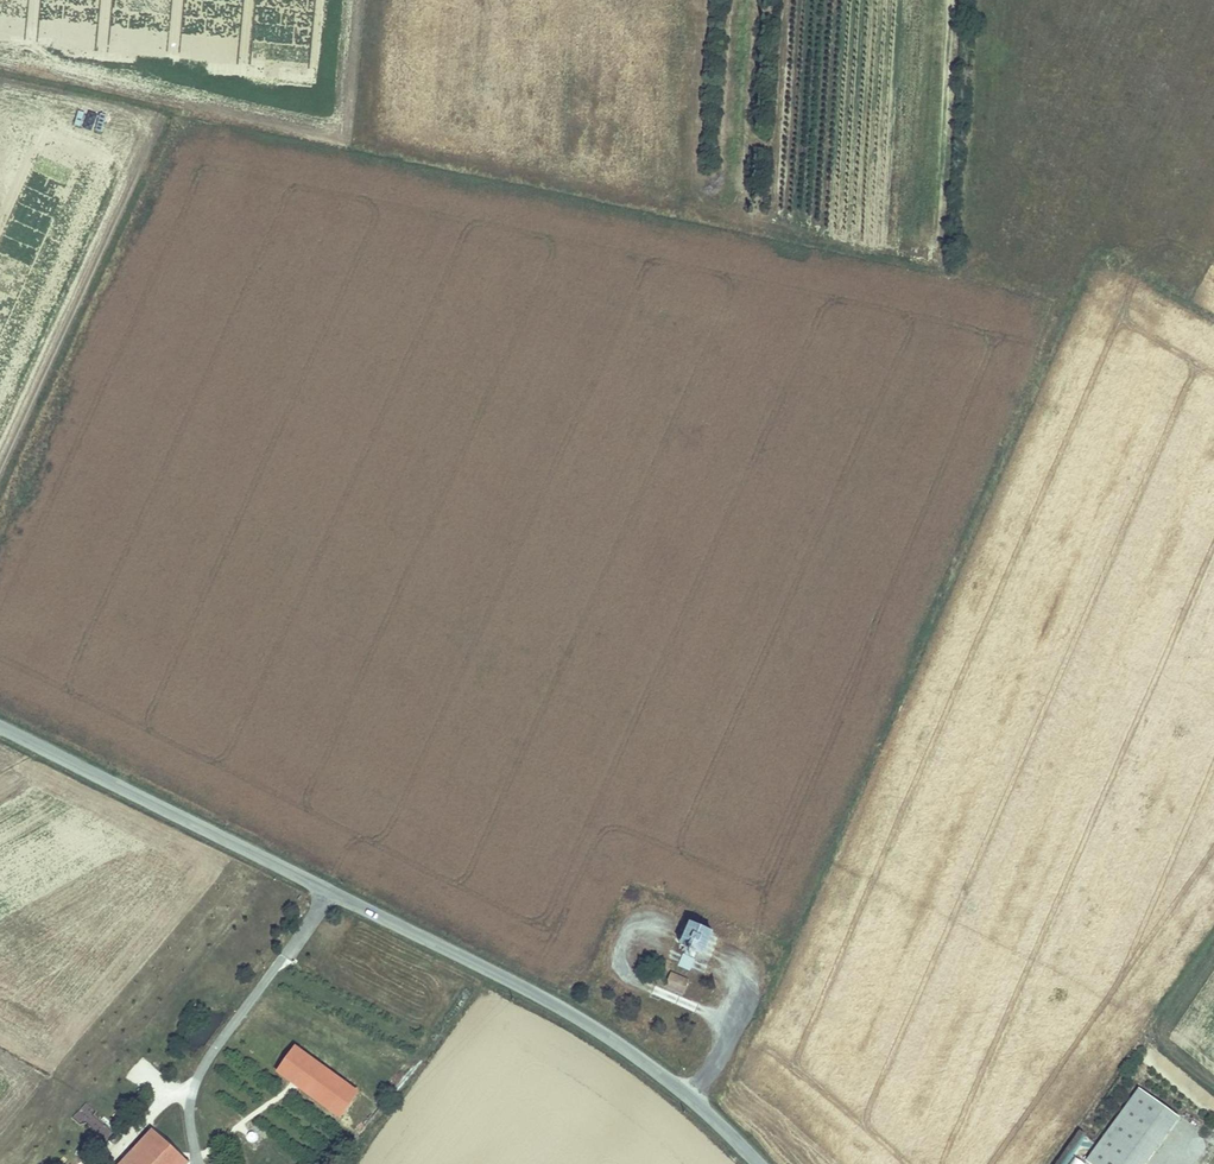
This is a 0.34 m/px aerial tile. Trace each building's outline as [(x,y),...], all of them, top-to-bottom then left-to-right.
[(686,923),(681,934),(692,939),(697,928),(686,923)] [(697,928),(692,939),(704,944),(709,934),(697,928)] [(692,939),(681,934),(676,946),(687,951),(692,939)] [(692,939),(687,951),(698,956),(704,944),(692,939)] [(679,954),(674,966),(686,970),(691,959),(679,954)] [(666,975),(661,986),(677,994),(682,982),(666,975)] [(355,1094),(294,1046),(276,1070),(336,1117),(355,1094)] [(1171,1120),(1133,1094),(1082,1163),(1140,1163),(1171,1120)] [(254,1152),(266,1137),(237,1113),(225,1127),(254,1152)] [(187,1162),(151,1130),(120,1163),(186,1163),(187,1162)]
